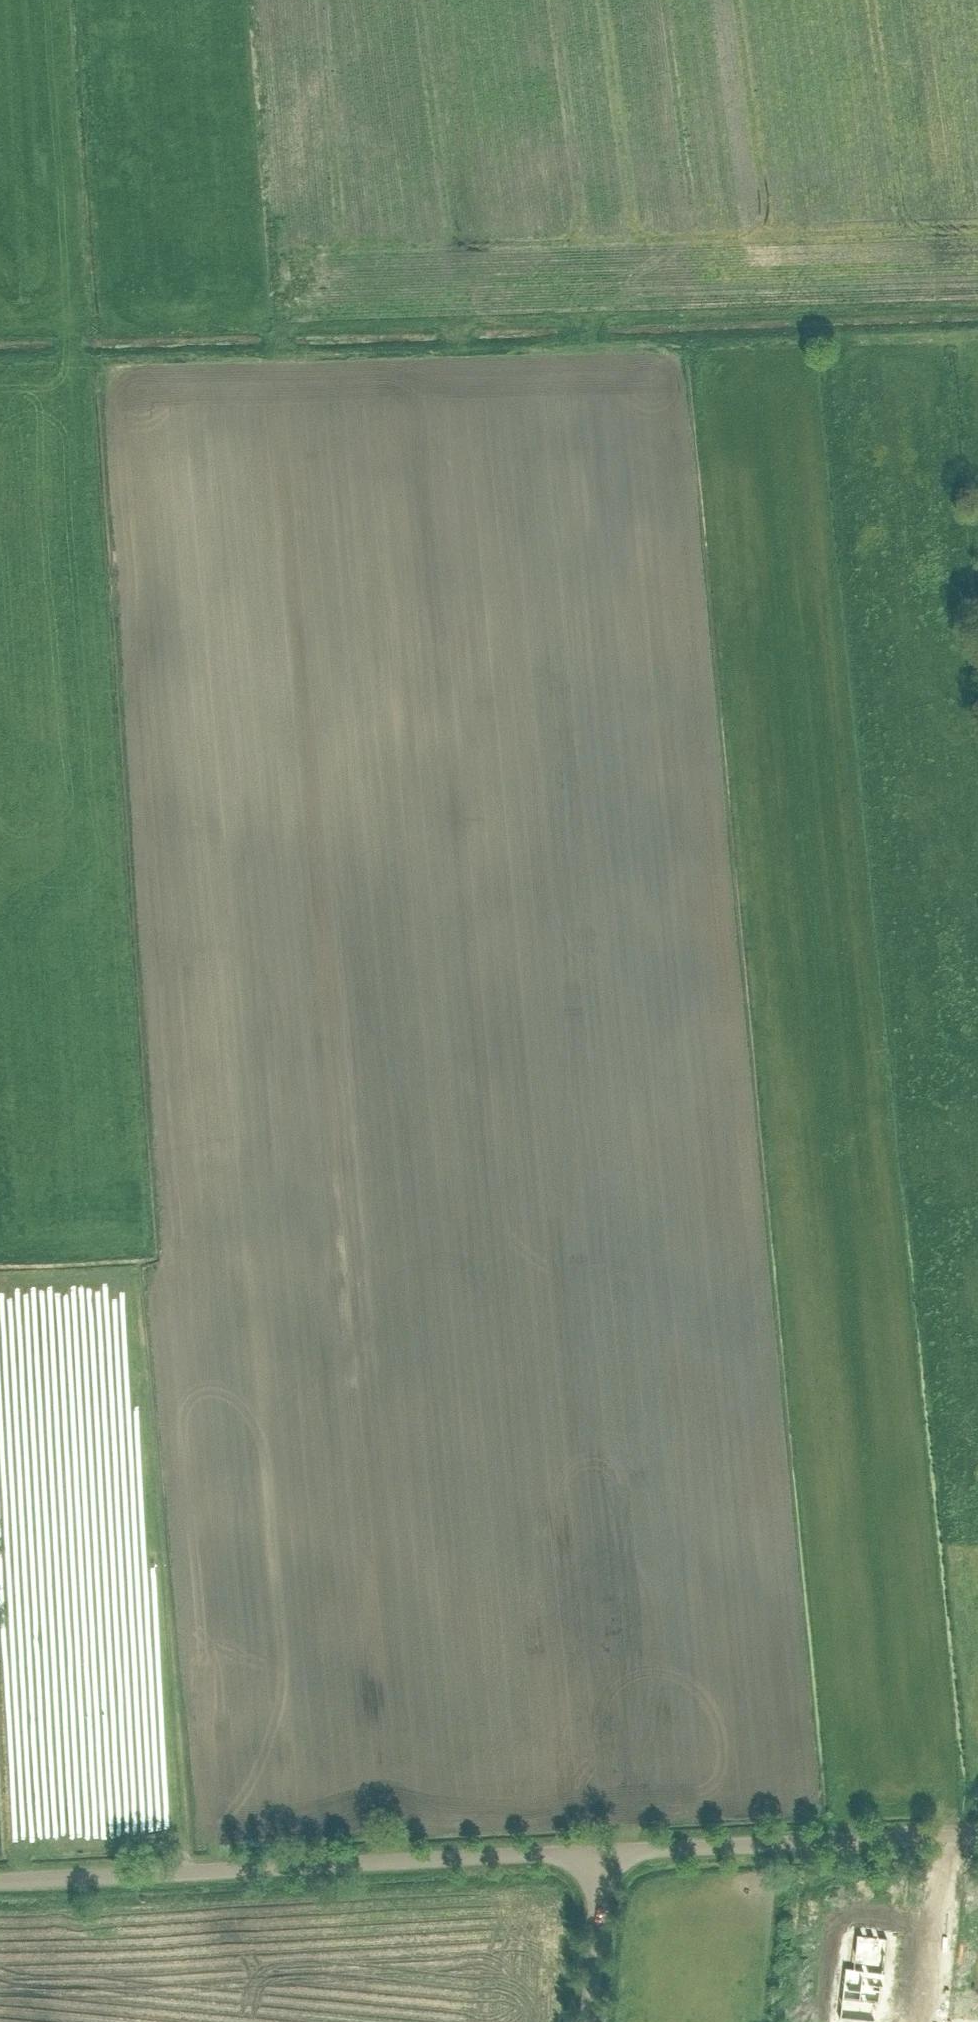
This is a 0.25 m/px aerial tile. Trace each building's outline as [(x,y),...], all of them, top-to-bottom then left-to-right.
[(839,2018),(873,2021),(876,2002),(879,2002),(881,1987),(884,1987),(886,1972),(883,1972),(886,1937),(856,1934),(853,1968),(845,1968),(839,2018)]
